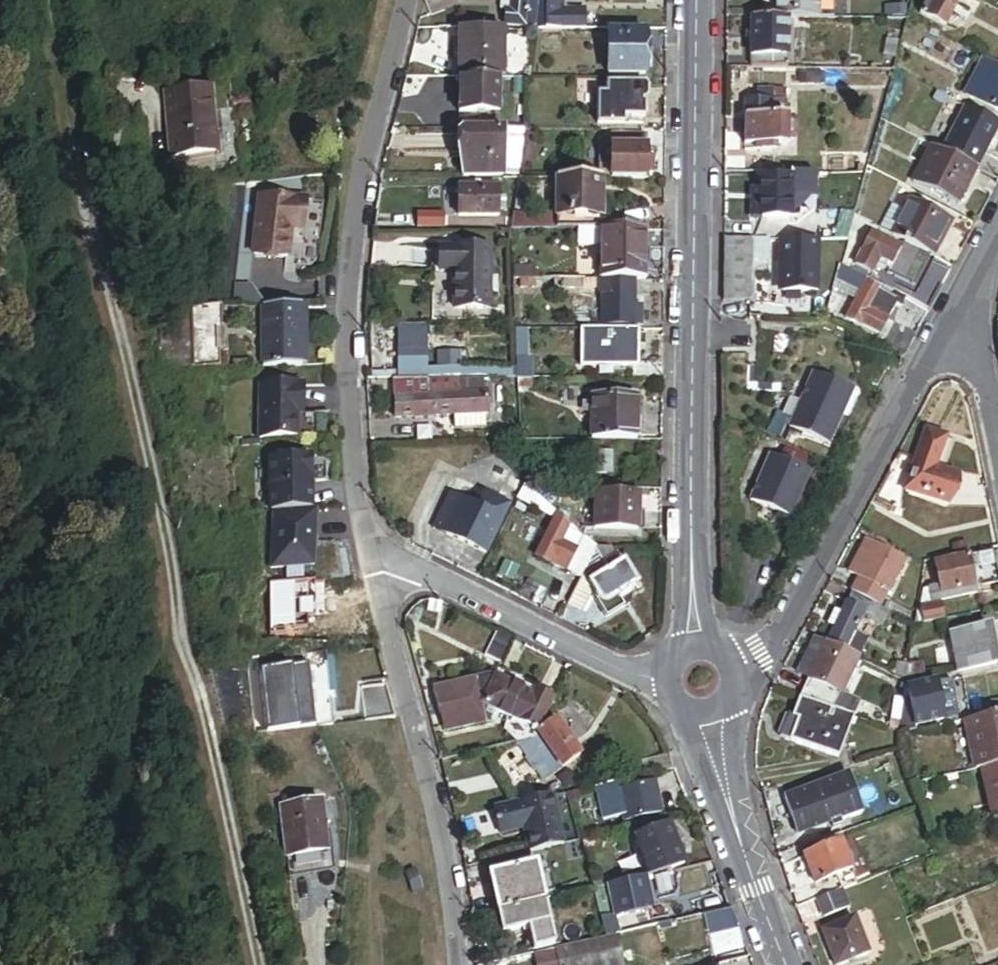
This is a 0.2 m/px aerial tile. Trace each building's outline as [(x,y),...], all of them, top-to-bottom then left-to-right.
[(530,24),(532,0),(507,0),(506,10),(501,10),(500,24),(520,26),(520,23),(530,24)] [(558,10),(558,0),(535,0),(532,25),(532,29),(576,29),(576,10),(558,10)] [(770,16),(783,17),(812,17),(812,0),(770,0),(770,16)] [(940,26),(954,0),(922,0),(915,13),(940,26)] [(879,6),(878,17),(899,18),(900,7),(879,6)] [(746,67),(782,67),(783,17),(770,16),(747,16),(746,67)] [(532,32),(532,29),(532,25),(530,24),(520,23),(520,26),(520,31),(532,32)] [(493,78),(497,78),(497,28),(454,27),(454,78),(493,78)] [(603,73),(640,73),(640,34),(603,34),(603,73)] [(991,64),(980,59),(962,93),(997,111),(997,68),(991,64)] [(453,111),(493,112),(493,78),(454,78),(453,111)] [(619,118),(639,118),(640,85),(603,84),(603,94),(593,94),(592,123),(619,124),(619,118)] [(779,103),(784,110),(784,92),(770,91),(770,103),(779,103)] [(199,92),(155,96),(160,159),(204,155),(199,92)] [(769,144),(784,144),(784,110),(779,103),(770,103),(742,103),(742,143),(752,144),(757,144),(757,151),(769,151),(769,144)] [(975,169),(986,147),(991,149),(994,143),(989,141),(997,123),(962,105),(938,150),(975,169)] [(463,176),(497,176),(497,133),(457,131),(453,134),(454,151),(458,151),(463,151),(463,176)] [(497,176),(514,176),(518,133),(497,133),(497,176)] [(641,173),(646,169),(646,161),(640,154),(640,135),(608,135),(608,147),(595,147),(596,166),(607,166),(607,181),(640,181),(641,173)] [(957,204),(975,169),(938,150),(929,145),(911,180),(957,204)] [(596,181),(607,181),(607,166),(596,166),(596,181)] [(809,199),(809,176),(787,176),(787,178),(786,199),(809,199)] [(749,191),(749,218),(786,219),(786,199),(787,178),(755,178),(754,191),(749,191)] [(595,232),(595,217),(596,181),(553,180),(553,215),(552,231),(595,232)] [(454,217),(493,217),(493,189),(454,188),(454,217)] [(295,202),(246,197),(240,253),(276,257),(279,230),(292,231),(295,202)] [(786,224),(792,224),(808,213),(809,199),(786,199),(786,219),(786,224)] [(900,241),(927,255),(945,220),(906,200),(900,212),(888,235),(900,241)] [(887,205),(875,228),(888,235),(900,212),(887,205)] [(553,215),(509,214),(508,230),(552,231),(553,215)] [(396,229),(413,229),(413,218),(397,217),(396,229)] [(595,232),(611,232),(612,218),(595,217),(595,232)] [(606,274),(629,274),(629,249),(638,249),(639,232),(611,232),(595,232),(595,249),(600,249),(600,267),(606,267),(606,274)] [(883,265),(887,267),(896,249),(867,234),(852,263),(870,272),(873,265),(881,269),(883,265)] [(748,238),(719,237),(718,302),(747,302),(748,238)] [(815,240),(777,239),(776,262),(779,262),(779,268),(776,268),(776,287),(780,291),(814,292),(815,240)] [(883,274),(910,288),(927,255),(900,241),(896,249),(887,267),(883,274)] [(451,312),(485,311),(485,250),(435,249),(435,271),(450,272),(451,312)] [(630,281),(638,281),(638,249),(629,249),(629,274),(606,274),(606,267),(600,267),(600,249),(595,249),(594,281),(630,281)] [(887,291),(836,265),(833,278),(857,290),(844,317),(863,327),(871,313),(866,311),(876,292),(880,294),(884,296),(887,291)] [(529,267),(508,268),(509,280),(515,281),(529,281),(529,267)] [(515,288),(528,289),(529,281),(515,281),(515,288)] [(531,289),(545,289),(545,281),(531,281),(531,289)] [(637,307),(630,307),(630,281),(594,281),(559,281),(559,289),(595,289),(599,289),(599,295),(599,324),(633,325),(637,319),(637,307)] [(256,303),(247,289),(229,288),(227,309),(256,310),(256,303)] [(880,294),(876,292),(866,311),(871,313),(880,294)] [(280,311),(241,314),(245,374),(284,372),(280,311)] [(188,377),(206,377),(205,343),(210,343),(209,316),(186,316),(188,377)] [(513,364),(525,365),(525,331),(511,331),(513,364)] [(576,366),(632,367),(632,332),(576,331),(576,366)] [(514,379),(528,379),(527,365),(525,365),(513,364),(514,379)] [(484,395),(453,395),(453,381),(424,382),(424,378),(390,378),(390,416),(450,416),(450,426),(482,426),(482,414),(484,414),(484,395)] [(784,426),(823,443),(843,397),(804,380),(784,426)] [(289,417),(287,388),(244,392),(248,444),(286,441),(284,418),(289,417)] [(588,440),(632,440),(632,398),(589,397),(588,440)] [(952,475),(937,471),(947,438),(918,429),(899,489),(943,503),(952,475)] [(746,499),(785,516),(806,471),(767,453),(746,499)] [(578,472),(606,472),(606,454),(588,454),(588,458),(578,458),(578,472)] [(301,460),(261,464),(265,515),(268,515),(305,512),(301,460)] [(585,559),(590,549),(520,483),(513,500),(545,531),(560,538),(557,543),(585,559)] [(431,526),(481,551),(503,505),(480,494),(474,506),(447,493),(431,526)] [(590,528),(603,528),(603,493),(591,493),(590,528)] [(603,528),(634,529),(635,509),(635,494),(603,493),(603,528)] [(273,570),(315,567),(310,511),(305,512),(268,515),(273,570)] [(533,556),(576,578),(585,559),(557,543),(560,538),(545,531),(533,556)] [(857,594),(879,605),(901,560),(861,540),(846,571),(851,574),(844,588),(857,594)] [(564,603),(580,610),(587,594),(585,588),(587,588),(592,598),(591,598),(600,618),(622,608),(617,599),(628,594),(625,588),(633,584),(623,561),(618,562),(613,553),(598,559),(590,549),(585,559),(576,578),(564,603)] [(590,549),(598,559),(613,553),(612,549),(590,549)] [(967,585),(992,579),(986,549),(928,561),(932,582),(921,584),(924,598),(968,589),(967,585)] [(925,605),(924,598),(921,584),(914,585),(910,608),(925,605)] [(877,625),(886,608),(879,605),(857,594),(851,606),(858,610),(855,614),(877,625)] [(421,616),(434,616),(434,603),(421,600),(421,616)] [(861,641),(846,633),(855,614),(858,610),(851,606),(840,601),(835,611),(828,608),(821,623),(827,626),(821,640),(854,656),(861,641)] [(908,623),(936,617),(932,603),(925,605),(910,608),(908,623)] [(952,669),(989,662),(982,626),(944,633),(952,669)] [(481,655),(497,663),(509,639),(492,631),(481,655)] [(831,756),(847,724),(851,715),(858,701),(837,691),(854,656),(821,640),(810,635),(793,669),(806,675),(796,695),(787,714),(785,713),(776,730),(831,756)] [(915,677),(917,676),(915,661),(902,662),(900,678),(915,677)] [(890,673),(900,678),(902,662),(891,664),(890,673)] [(498,696),(506,680),(508,675),(495,669),(491,676),(428,688),(433,707),(498,696)] [(892,724),(934,716),(928,683),(916,685),(915,677),(900,678),(897,694),(892,724)] [(492,709),(533,730),(548,701),(544,699),(546,695),(535,690),(533,694),(506,680),(498,696),(492,709)] [(891,730),(892,724),(897,694),(887,692),(881,726),(891,730)] [(489,715),(492,709),(498,696),(433,707),(438,731),(485,722),(489,715)] [(985,700),(988,712),(997,710),(997,697),(985,700)] [(979,714),(988,712),(985,700),(977,702),(979,714)] [(535,731),(533,730),(492,709),(489,715),(502,721),(497,734),(514,740),(531,737),(533,733),(535,731)] [(997,760),(997,710),(988,712),(979,714),(962,718),(972,766),(981,764),(997,760)] [(847,724),(851,726),(855,717),(851,715),(847,724)] [(538,778),(574,754),(551,722),(533,733),(531,737),(514,740),(523,755),(520,757),(528,769),(531,768),(538,778)] [(981,764),(993,814),(997,813),(997,760),(981,764)] [(833,818),(854,811),(841,775),(779,798),(791,831),(826,818),(828,824),(835,822),(833,818)] [(600,818),(620,814),(614,790),(612,779),(592,784),(600,818)] [(621,819),(656,812),(649,783),(614,790),(620,814),(621,819)] [(534,847),(560,842),(550,793),(489,806),(494,830),(520,825),(522,835),(531,833),(534,847)] [(267,866),(303,857),(293,813),(257,821),(267,866)] [(643,875),(661,871),(660,868),(680,862),(665,824),(629,838),(643,875)] [(525,849),(534,847),(531,833),(522,835),(525,849)] [(830,874),(845,868),(835,842),(800,856),(816,897),(836,889),(830,874)] [(492,906),(540,897),(533,860),(486,869),(492,906)] [(839,888),(851,883),(845,868),(830,874),(836,889),(839,888)] [(666,874),(643,879),(647,898),(667,894),(669,888),(666,874)] [(643,908),(647,901),(647,898),(643,879),(639,875),(605,883),(612,914),(643,908)] [(589,887),(599,885),(597,876),(586,879),(589,887)] [(599,885),(589,887),(602,934),(611,932),(616,931),(612,914),(605,883),(599,885)] [(819,915),(845,905),(839,888),(836,889),(816,897),(812,898),(819,915)] [(904,914),(912,911),(904,892),(896,895),(904,914)] [(702,912),(726,907),(721,894),(698,899),(702,912)] [(547,937),(543,917),(540,897),(492,906),(496,926),(525,921),(529,941),(547,937)] [(723,923),(732,921),(726,907),(702,912),(698,913),(703,936),(723,932),(723,923)] [(547,937),(555,936),(551,915),(543,917),(547,937)] [(832,963),(863,950),(848,915),(818,928),(832,963)] [(602,934),(598,935),(603,955),(616,952),(611,932),(602,934)] [(616,952),(603,955),(598,935),(554,945),(555,949),(558,964),(618,964),(616,952)] [(555,949),(533,954),(536,964),(558,964),(555,949)]
